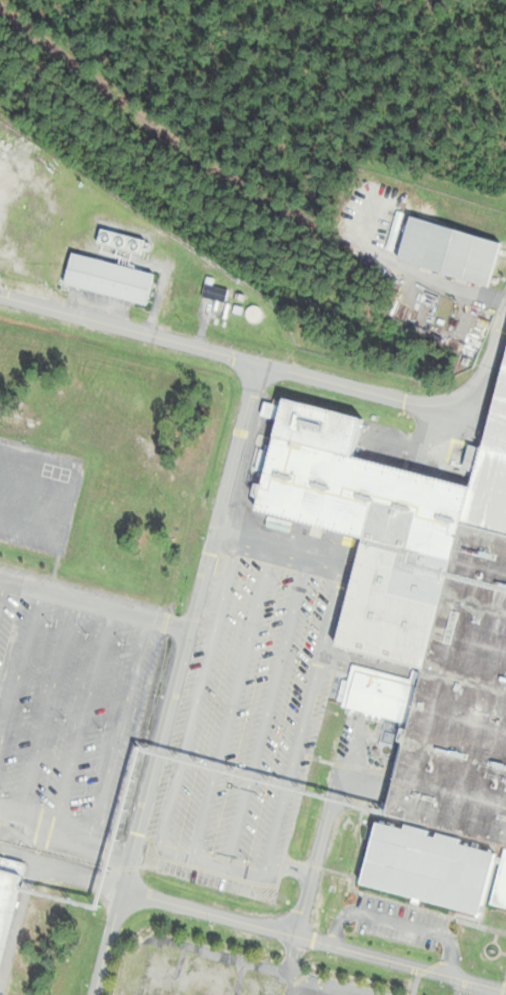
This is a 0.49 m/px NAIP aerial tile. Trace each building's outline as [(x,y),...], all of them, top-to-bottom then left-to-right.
[(488,284),(499,240),(409,216),(397,260),(488,284)] [(145,304),(152,273),(70,255),(63,287),(145,304)] [(224,304),(228,290),(206,283),(201,297),(224,304)] [(472,483),(271,438),(255,511),(360,534),(328,681),(505,598),(505,332),(472,483)] [(407,722),(416,680),(351,665),(347,680),(342,679),(335,705),(407,722)] [(359,885),(480,914),(495,850),(434,835),(435,833),(404,825),(403,828),(375,821),(359,885)] [(22,857),(0,852),(0,960),(22,857)] [(490,905),(505,909),(505,886),(490,905)]
